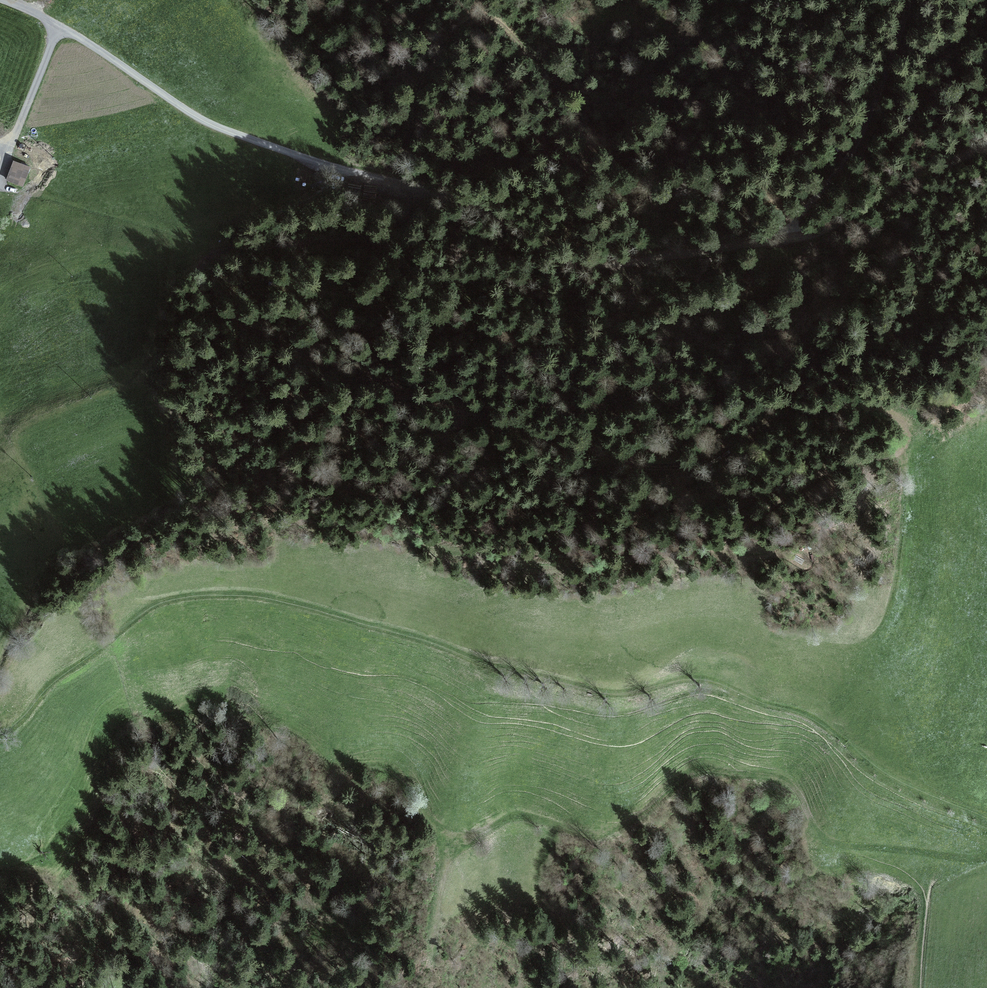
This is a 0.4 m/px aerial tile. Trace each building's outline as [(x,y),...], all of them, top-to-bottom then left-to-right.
[(24,187),(31,168),(14,162),(8,181),(24,187)]
